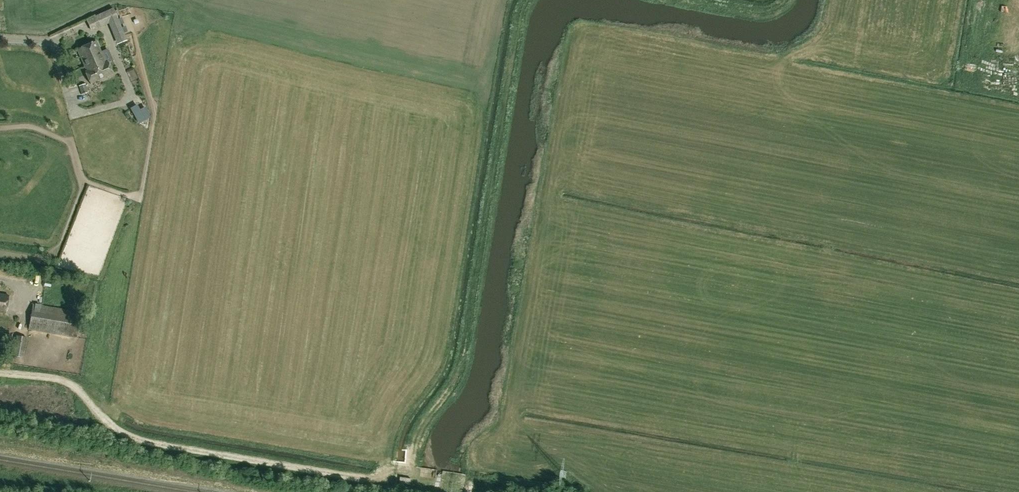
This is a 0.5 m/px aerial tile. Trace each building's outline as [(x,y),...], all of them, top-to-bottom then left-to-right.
[(102,25),(118,18),(114,10),(99,17),(99,18),(93,20),(96,27),(102,24),(102,25)] [(94,60),(103,55),(96,40),(77,49),(85,67),(95,63),(94,60)] [(95,63),(85,67),(87,71),(85,72),(91,84),(114,74),(108,62),(106,62),(103,55),(94,60),(95,63)] [(88,92),(85,83),(79,85),(82,94),(88,92)] [(6,313),(8,295),(0,294),(0,312),(6,313)] [(35,305),(33,304),(29,329),(76,338),(81,312),(40,305),(35,304),(35,305)]
